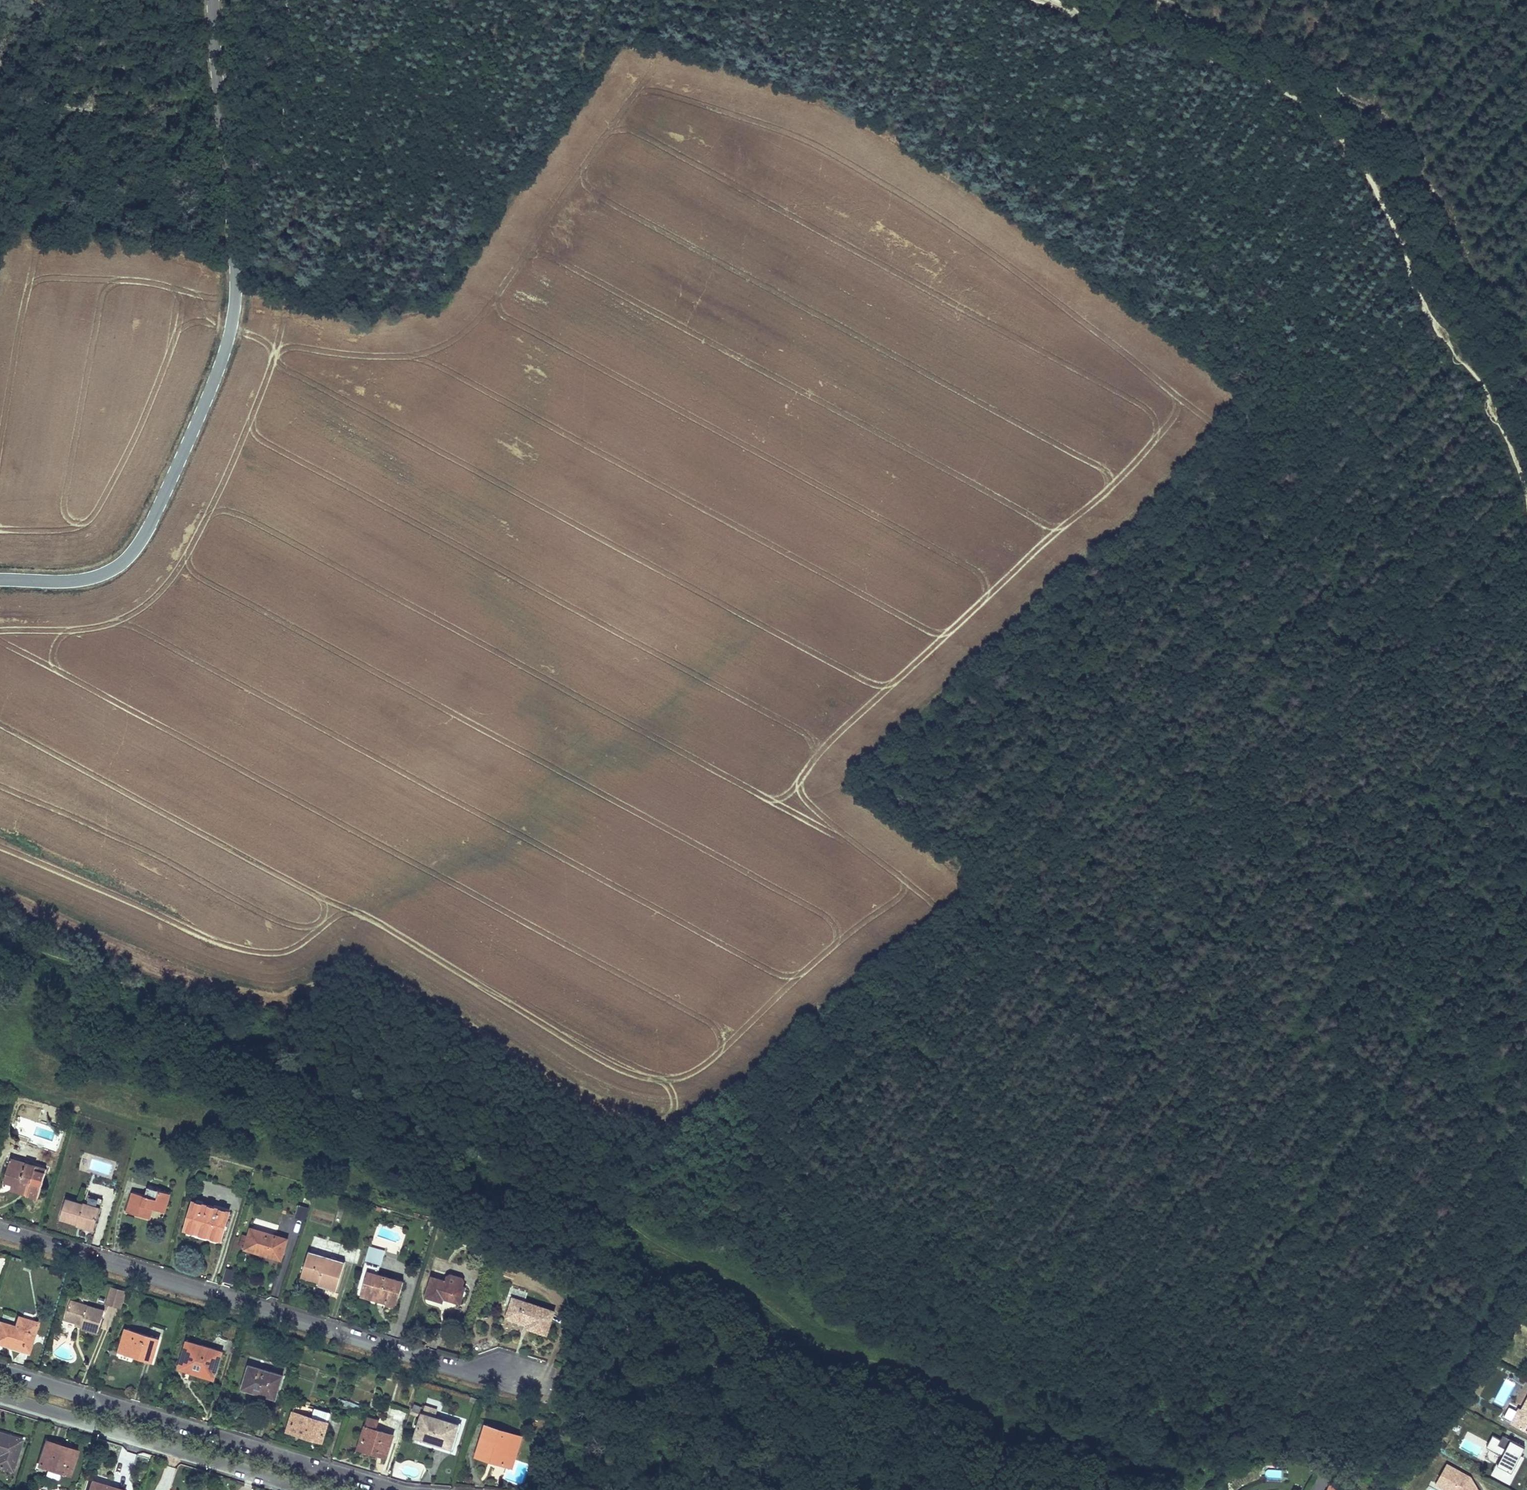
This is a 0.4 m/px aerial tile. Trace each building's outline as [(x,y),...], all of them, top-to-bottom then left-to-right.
[(34,1190),(32,1197),(38,1198),(46,1173),(36,1170),(36,1166),(19,1161),(18,1166),(9,1164),(4,1181),(18,1186),(34,1190)] [(16,1192),(32,1197),(34,1190),(18,1186),(16,1192)] [(147,1207),(152,1209),(165,1213),(170,1194),(148,1187),(145,1196),(133,1192),(127,1213),(144,1218),(147,1207)] [(83,1203),(84,1204),(101,1209),(104,1199),(86,1194),(83,1203)] [(101,1209),(84,1204),(84,1205),(67,1199),(61,1219),(78,1224),(79,1220),(84,1222),(82,1225),(82,1226),(94,1230),(101,1209)] [(206,1233),(205,1236),(221,1241),(230,1212),(194,1201),(185,1230),(202,1235),(202,1232),(206,1233)] [(305,1220),(309,1208),(299,1205),(296,1218),(305,1220)] [(245,1249),(268,1256),(269,1252),(282,1256),(287,1239),(251,1229),(245,1249)] [(387,1300),(386,1303),(385,1304),(396,1307),(403,1282),(377,1274),(384,1251),(370,1247),(360,1280),(364,1282),(361,1292),(387,1300)] [(319,1284),(337,1289),(345,1263),(327,1257),(326,1259),(308,1254),(301,1276),(319,1282),(319,1284)] [(237,1271),(226,1268),(222,1281),(233,1284),(237,1271)] [(447,1298),(446,1299),(460,1303),(465,1288),(463,1287),(465,1282),(462,1278),(450,1275),(447,1277),(445,1282),(432,1278),(426,1297),(442,1302),(443,1298),(444,1296),(447,1298)] [(336,1292),(337,1289),(319,1284),(319,1282),(301,1276),(300,1281),(336,1292)] [(107,1303),(120,1307),(125,1291),(112,1287),(107,1303)] [(360,1296),(386,1303),(387,1300),(361,1292),(360,1296)] [(529,1323),(529,1324),(528,1328),(546,1334),(554,1311),(513,1298),(507,1317),(526,1323),(527,1322),(529,1323)] [(82,1325),(81,1329),(97,1334),(104,1310),(71,1300),(65,1320),(77,1323),(82,1325)] [(11,1347),(28,1353),(37,1323),(18,1317),(15,1327),(0,1323),(0,1342),(12,1345),(11,1347)] [(119,1351),(152,1362),(159,1340),(126,1329),(119,1351)] [(203,1376),(214,1380),(223,1352),(187,1341),(180,1363),(205,1371),(203,1376)] [(488,1341),(478,1344),(480,1351),(490,1348),(488,1341)] [(260,1391),(277,1396),(283,1375),(249,1365),(242,1389),(259,1394),(260,1391)] [(275,1401),(277,1396),(260,1391),(259,1394),(259,1396),(275,1401)] [(1522,1410),(1519,1408),(1511,1423),(1526,1432),(1526,1400),(1522,1410)] [(296,1403),(287,1431),(322,1442),(331,1414),(296,1403)] [(424,1406),(422,1414),(434,1418),(436,1410),(424,1406)] [(434,1418),(422,1414),(415,1437),(426,1441),(427,1437),(431,1438),(430,1442),(451,1448),(458,1425),(449,1422),(434,1418)] [(368,1416),(365,1427),(376,1430),(379,1420),(368,1416)] [(508,1454),(514,1435),(486,1426),(477,1456),(511,1467),(515,1457),(508,1454)] [(376,1430),(365,1427),(358,1449),(379,1455),(380,1451),(387,1454),(393,1435),(376,1430)] [(14,1472),(24,1438),(0,1430),(0,1468),(14,1472)] [(521,1437),(514,1435),(508,1454),(515,1457),(521,1437)] [(1519,1465),(1516,1463),(1520,1456),(1525,1448),(1503,1436),(1501,1440),(1493,1435),(1486,1448),(1490,1449),(1485,1458),(1497,1465),(1493,1474),(1509,1483),(1519,1465)] [(63,1447),(64,1444),(46,1438),(37,1466),(48,1469),(61,1473),(71,1476),(79,1452),(63,1447)] [(80,1449),(64,1444),(63,1447),(79,1452),(80,1449)] [(1473,1483),(1471,1484),(1469,1480),(1470,1478),(1446,1465),(1436,1484),(1446,1489),(1478,1489),(1473,1483)] [(58,1479),(61,1473),(48,1469),(46,1475),(58,1479)] [(92,1478),(88,1489),(128,1489),(92,1478)]
